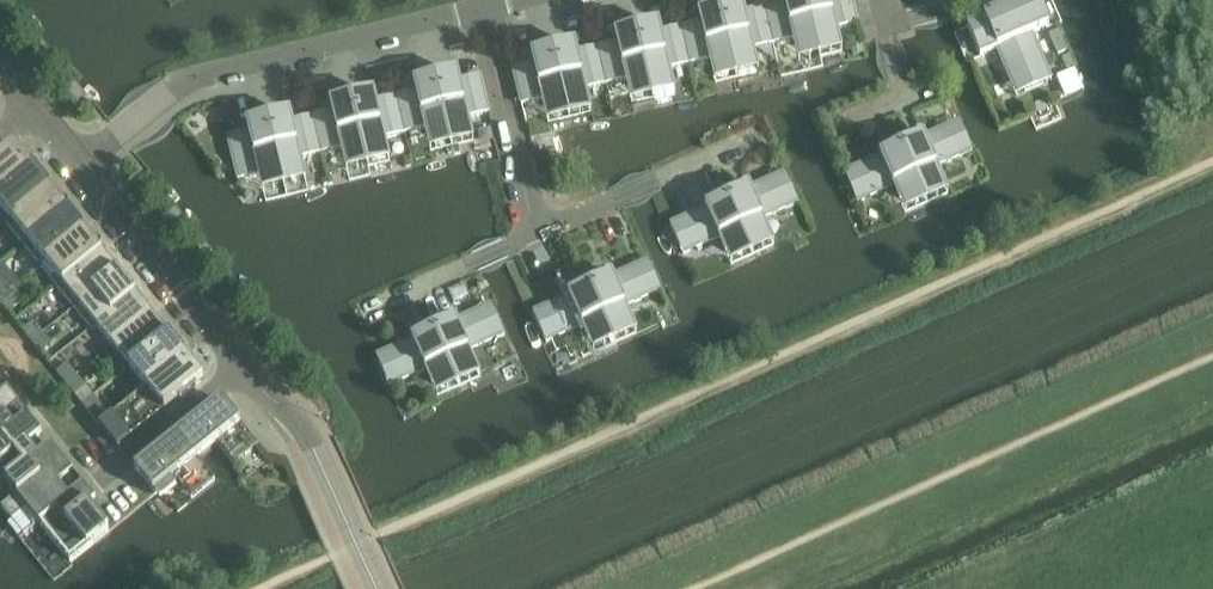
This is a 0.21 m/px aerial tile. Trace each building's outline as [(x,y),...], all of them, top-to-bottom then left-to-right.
[(764,7),(773,44),(794,39),(795,46),(817,40),(807,0),(784,0),(785,2),(764,7)] [(852,0),(807,0),(817,40),(838,35),(836,29),(858,24),(852,0)] [(968,27),(980,57),(997,50),(1011,82),(1046,67),(1032,35),(1049,28),(1037,0),(1009,0),(1004,2),(981,12),(980,9),(972,12),(977,23),(968,27)] [(773,44),(764,7),(744,12),(742,6),(721,11),(733,61),(754,55),(753,49),(773,44)] [(701,22),(681,27),(690,65),(710,59),(712,66),(733,61),(721,11),(700,16),(701,22)] [(660,32),(659,26),(637,31),(650,81),(671,76),(669,70),(690,65),(681,27),(660,32)] [(1060,30),(1050,34),(1058,54),(1069,50),(1060,30)] [(618,43),(597,47),(606,85),(627,80),(628,86),(650,81),(637,31),(616,36),(618,43)] [(861,43),(851,46),(853,56),(864,53),(861,43)] [(577,52),(575,46),(554,51),(566,101),(587,96),(586,90),(606,85),(597,47),(577,52)] [(534,63),(513,68),(522,105),(543,100),(545,106),(566,101),(554,51),(532,57),(534,63)] [(1071,54),(1063,58),(1068,69),(1076,65),(1071,54)] [(1084,89),(1075,70),(1057,77),(1065,97),(1084,89)] [(468,118),(490,113),(480,76),(459,81),(457,75),(436,80),(448,130),(470,124),(468,118)] [(416,91),(396,96),(405,133),(425,128),(427,135),(448,130),(436,80),(415,85),(416,91)] [(374,95),(353,100),(365,150),(386,145),(384,138),(405,133),(396,96),(375,101),(374,95)] [(353,100),(331,105),(333,112),(312,117),(321,154),(342,149),(343,155),(365,150),(353,100)] [(290,115),(269,120),(281,170),(302,165),(301,159),(321,154),(312,117),(292,122),(290,115)] [(269,120),(248,125),(249,132),(228,137),(238,180),(281,170),(269,120)] [(923,138),(921,133),(900,143),(921,190),(942,180),(936,167),(960,157),(947,127),(923,138)] [(857,167),(870,197),(894,186),(900,199),(921,190),(900,143),(879,152),(881,157),(857,167)] [(459,145),(452,147),(454,154),(455,155),(461,153),(459,145)] [(32,167),(15,146),(7,152),(5,149),(0,153),(0,193),(32,167)] [(411,157),(404,158),(406,166),(406,167),(413,165),(412,164),(411,157)] [(10,219),(5,223),(7,225),(51,189),(34,167),(33,168),(32,167),(0,193),(0,207),(10,219)] [(712,172),(706,175),(714,192),(720,189),(712,172)] [(786,208),(773,180),(749,190),(747,186),(726,195),(747,242),(768,232),(762,219),(786,208)] [(7,225),(23,245),(68,210),(67,209),(67,210),(51,190),(52,189),(51,189),(7,225)] [(726,251),(747,242),(726,195),(705,204),(707,209),(683,219),(696,248),(720,238),(726,251)] [(23,245),(40,266),(85,230),(68,210),(23,245)] [(40,266),(57,287),(102,251),(101,251),(100,251),(85,232),(85,231),(85,230),(40,266)] [(57,287),(74,308),(118,272),(102,251),(57,287)] [(648,296),(635,267),(612,277),(610,273),(589,283),(610,329),(631,320),(625,307),(648,296)] [(74,308),(91,329),(135,293),(135,292),(134,293),(118,274),(119,273),(118,272),(74,308)] [(9,291),(0,280),(0,299),(9,291)] [(588,339),(610,329),(589,283),(567,292),(569,296),(546,307),(559,336),(583,326),(588,339)] [(465,284),(450,291),(455,300),(469,294),(465,284)] [(19,303),(9,291),(0,299),(0,302),(8,312),(19,303)] [(97,327),(112,346),(152,314),(135,293),(91,329),(92,331),(97,327)] [(432,326),(453,373),(474,364),(468,351),(492,340),(479,311),(455,321),(453,317),(432,326)] [(153,314),(152,314),(112,346),(129,367),(169,334),(168,334),(167,334),(152,315),(153,314)] [(23,331),(32,342),(43,333),(34,322),(23,331)] [(432,383),(453,373),(432,326),(411,336),(413,340),(389,351),(403,380),(426,370),(432,383)] [(41,353),(52,345),(43,333),(32,342),(41,353)] [(186,356),(169,334),(129,367),(147,389),(174,368),(186,358),(186,357),(186,356)] [(186,358),(174,368),(147,389),(164,410),(178,399),(181,401),(198,388),(195,385),(203,379),(186,358)] [(57,372),(66,384),(76,375),(67,364),(57,372)] [(75,395),(86,386),(76,375),(66,384),(75,395)] [(20,406),(0,381),(0,423),(20,406)] [(111,418),(110,416),(93,396),(83,404),(100,426),(111,418)] [(178,436),(197,459),(198,459),(198,458),(217,443),(234,464),(258,445),(222,400),(178,436)] [(0,423),(0,467),(42,433),(20,406),(0,423)] [(124,414),(111,424),(129,446),(142,436),(124,414)] [(57,465),(64,460),(42,433),(0,467),(0,485),(5,481),(16,495),(18,497),(57,465)] [(177,487),(171,480),(174,478),(192,499),(215,480),(198,459),(197,459),(178,436),(135,471),(154,494),(155,493),(161,500),(177,487)] [(27,508),(39,522),(84,485),(64,460),(57,465),(18,497),(16,495),(1,506),(12,520),(27,508)] [(70,561),(109,530),(89,505),(96,500),(84,485),(39,522),(70,561)]
